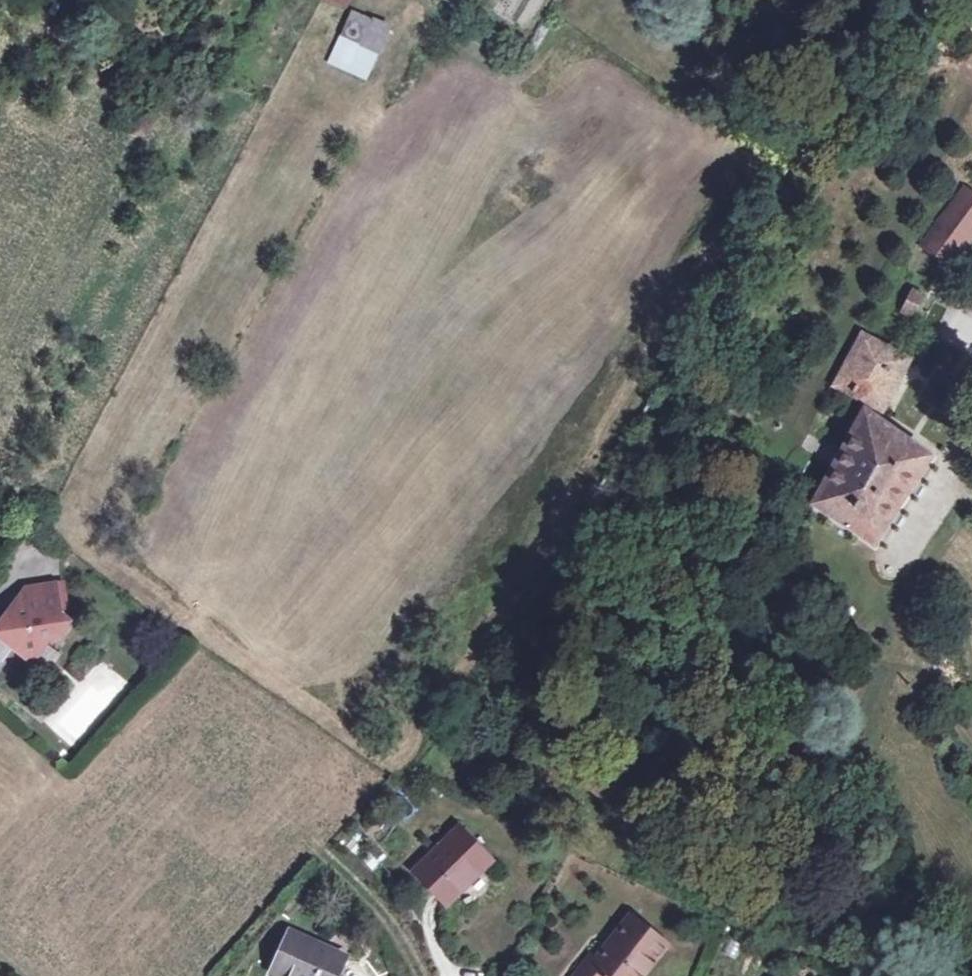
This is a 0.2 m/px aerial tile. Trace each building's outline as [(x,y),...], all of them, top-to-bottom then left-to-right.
[(348,9),(352,0),(326,0),(348,9)] [(368,80),(390,29),(351,13),(330,62),(368,80)] [(963,191),(931,235),(923,246),(951,266),(971,237),(971,198),(963,191)] [(914,316),(923,298),(912,293),(904,311),(914,316)] [(846,450),(828,441),(819,456),(837,466),(815,505),(873,544),(929,457),(877,422),(910,360),(863,337),(835,387),(870,406),(846,450)] [(60,639),(72,622),(61,614),(57,584),(26,589),(28,606),(14,607),(0,626),(0,668),(14,649),(33,663),(52,638),(60,639)] [(26,589),(14,607),(28,606),(26,589)] [(447,905),(492,861),(459,829),(414,872),(447,905)] [(576,975),(643,975),(667,945),(631,917),(596,962),(590,958),(576,975)] [(347,958),(290,931),(271,973),(278,975),(339,975),(347,958)]
